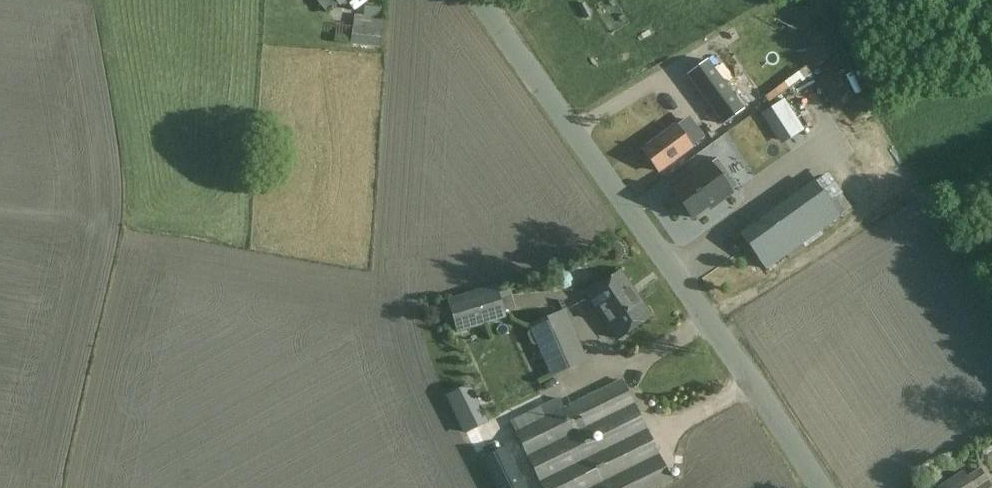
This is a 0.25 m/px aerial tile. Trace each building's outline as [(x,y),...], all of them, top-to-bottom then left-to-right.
[(382,30),(353,27),(351,43),(380,47),(382,30)] [(707,60),(687,75),(722,124),(742,110),(707,60)] [(776,134),(781,142),(802,128),(797,121),(776,134)] [(675,179),(685,173),(674,157),(689,147),(674,125),(641,148),(656,170),(664,164),(675,179)] [(859,144),(817,168),(831,191),(872,167),(859,144)] [(714,161),(672,189),(693,222),(735,197),(714,161)] [(815,180),(740,235),(765,269),(840,214),(815,180)] [(587,295),(617,339),(649,316),(619,273),(587,295)] [(457,333),(506,318),(504,312),(515,308),(510,291),(498,295),(495,287),(448,302),(457,333)] [(529,326),(551,375),(584,360),(562,311),(529,326)] [(541,487),(660,487),(673,482),(621,379),(565,406),(560,397),(510,422),(541,487)] [(487,421),(468,384),(467,385),(447,395),(465,432),(468,431),(487,421)] [(484,458),(499,487),(523,487),(511,464),(513,463),(510,456),(508,457),(504,448),(484,458)] [(943,487),(980,487),(990,482),(982,469),(968,478),(965,474),(943,487)]
